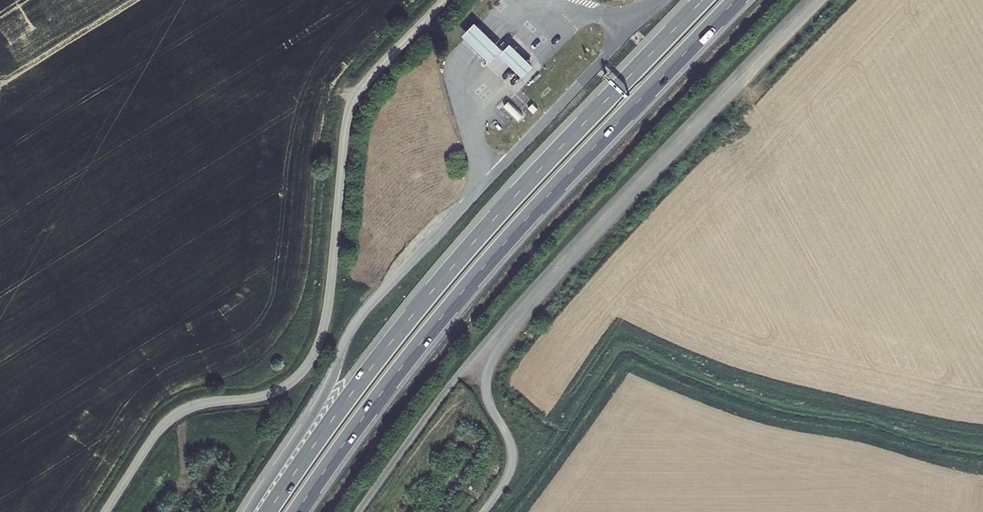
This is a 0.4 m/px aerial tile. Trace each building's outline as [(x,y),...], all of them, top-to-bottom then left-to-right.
[(499,46),(475,23),(462,36),(489,63),(497,55),(522,78),(533,67),(509,43),(502,50),(498,46),(499,46)] [(500,109),(518,126),(527,116),(509,99),(500,109)]
